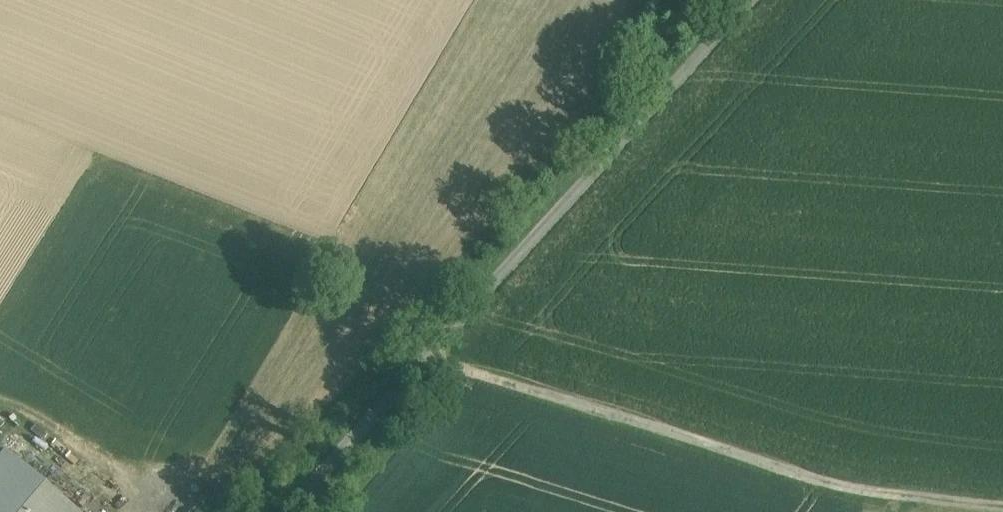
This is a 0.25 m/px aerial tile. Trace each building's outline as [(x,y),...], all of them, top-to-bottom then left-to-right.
[(0,455),(0,511),(77,511),(3,451),(0,455)]
